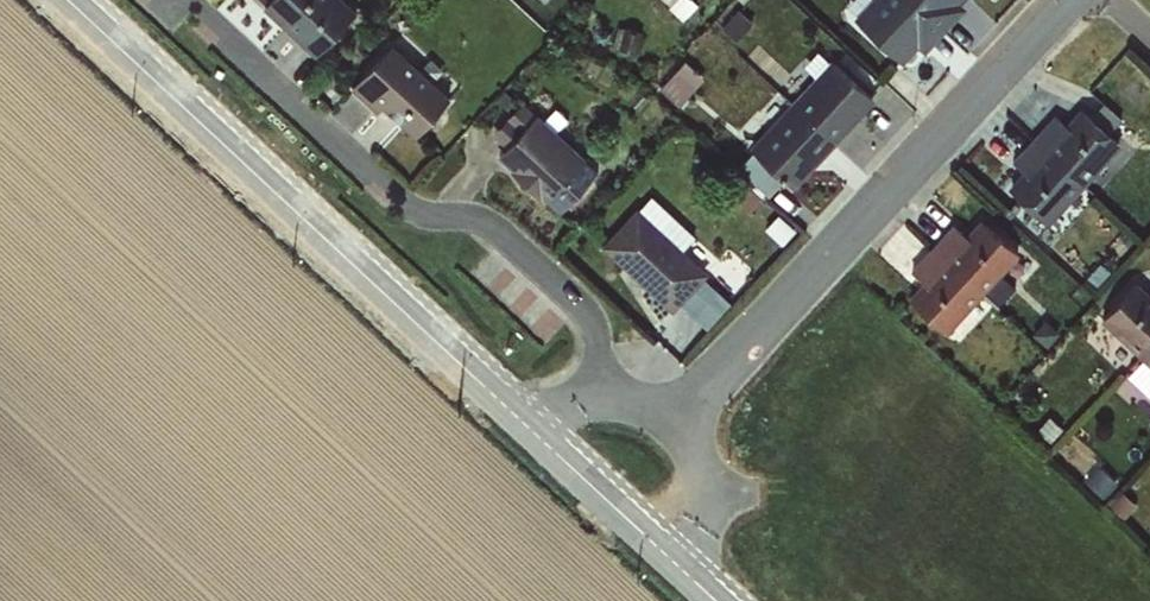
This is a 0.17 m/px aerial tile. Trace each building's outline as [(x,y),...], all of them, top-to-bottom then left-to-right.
[(267,14),(318,61),(358,17),(339,0),(279,0),(267,14)] [(855,25),(902,70),(921,50),(928,57),(968,16),(961,9),(970,0),(879,0),(855,25)] [(736,10),(721,31),(739,45),(755,24),(736,10)] [(406,38),(353,95),(396,135),(402,128),(416,141),(463,91),(406,38)] [(687,65),(661,93),(680,111),(707,83),(687,65)] [(836,65),(752,154),(794,194),(879,105),(836,65)] [(1013,196),(1061,241),(1088,211),(1078,202),(1087,192),(1099,202),(1140,158),(1091,113),(1070,135),(1056,122),(1015,166),(1029,179),(1013,196)] [(539,120),(499,162),(547,207),(587,164),(539,120)] [(653,198),(602,251),(675,319),(683,311),(709,336),(735,309),(708,284),(725,266),(653,198)] [(914,307),(949,340),(1024,261),(989,228),(973,245),(957,230),(912,277),(928,292),(914,307)] [(1104,327),(1149,365),(1149,298),(1138,287),(1104,327)]
